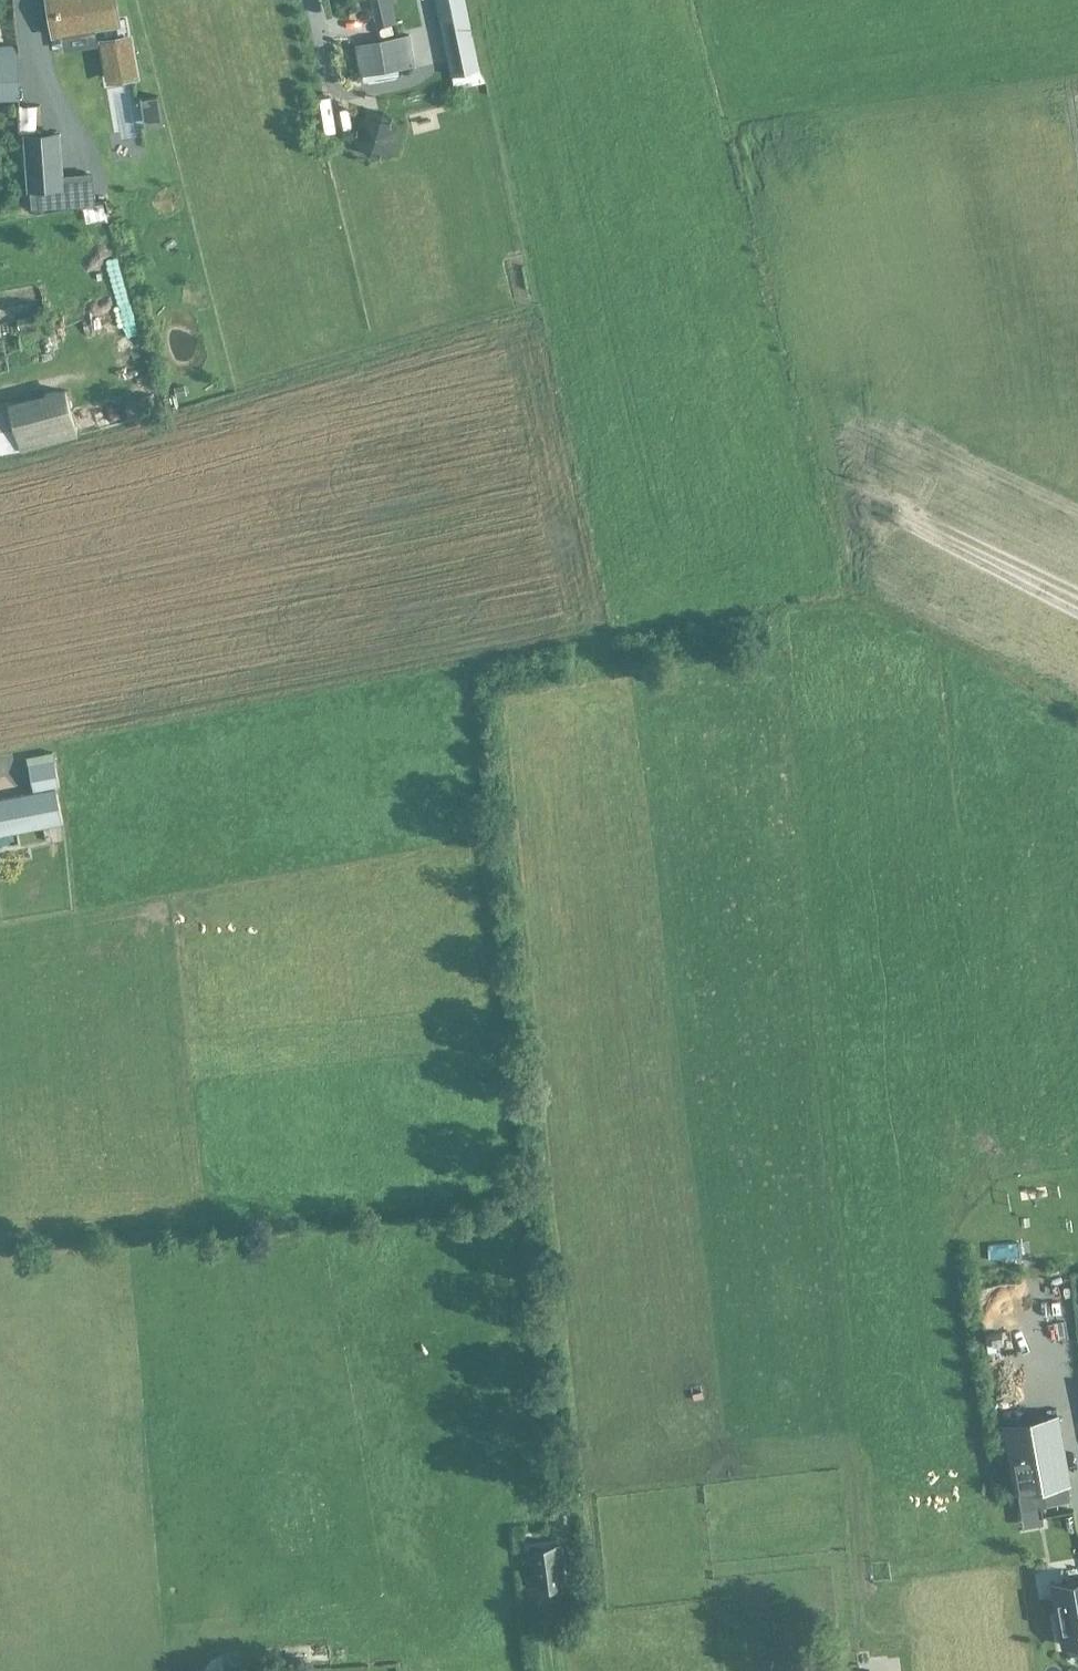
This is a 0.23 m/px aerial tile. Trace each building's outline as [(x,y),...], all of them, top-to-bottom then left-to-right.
[(59,10),(57,10),(58,15),(59,15),(62,31),(104,24),(107,41),(104,42),(110,78),(135,74),(129,38),(114,40),(111,23),(117,22),(114,0),(57,0),(59,10)] [(377,26),(395,22),(390,2),(395,1),(395,0),(372,0),(377,26)] [(452,75),(479,69),(465,0),(437,0),(452,75)] [(13,18),(0,17),(0,38),(12,38),(13,18)] [(414,66),(408,34),(369,41),(374,73),(414,66)] [(0,56),(0,97),(20,96),(19,56),(0,56)] [(58,133),(27,135),(31,188),(62,186),(58,133)] [(107,263),(113,292),(123,339),(136,337),(120,260),(107,263)] [(32,325),(30,316),(0,322),(0,331),(32,325)] [(0,404),(0,453),(22,449),(22,450),(78,435),(67,391),(18,404),(17,401),(0,404)] [(62,820),(55,787),(60,786),(53,753),(27,758),(34,790),(0,797),(0,832),(62,820)] [(1006,1423),(1018,1492),(1021,1509),(1038,1506),(1042,1505),(1047,1504),(1044,1488),(1068,1483),(1069,1483),(1057,1414),(1028,1420),(1006,1423)] [(554,1489),(555,1497),(565,1497),(565,1489),(554,1489)] [(537,1585),(537,1589),(565,1585),(560,1545),(532,1549),(535,1574),(527,1575),(529,1586),(537,1585)] [(1066,1552),(1048,1553),(1049,1569),(1066,1568),(1066,1552)] [(1053,1583),(1064,1644),(1077,1642),(1077,1579),(1053,1583)]
